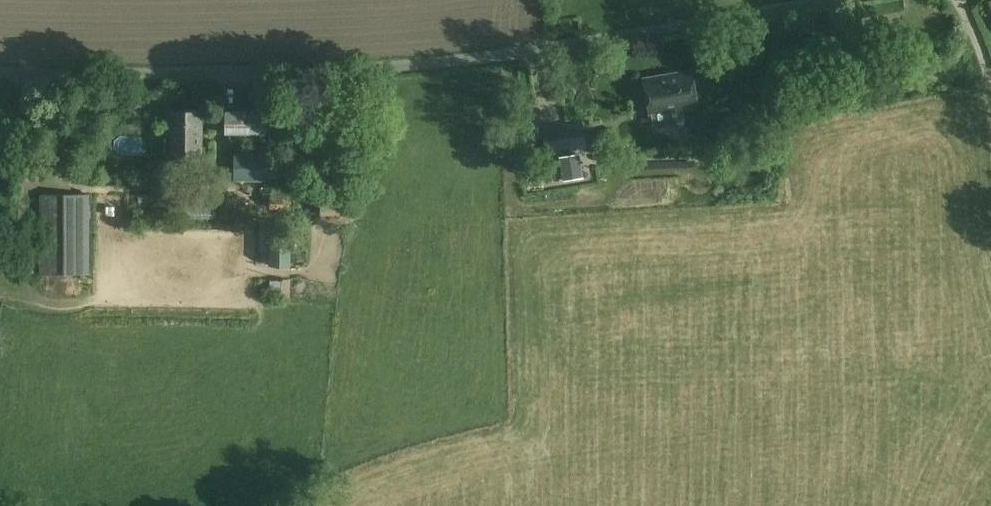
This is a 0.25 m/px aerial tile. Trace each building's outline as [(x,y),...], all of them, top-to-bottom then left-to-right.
[(692,70),(644,78),(650,113),(698,105),(692,70)] [(171,111),(171,159),(203,159),(203,111),(171,111)] [(281,112),(226,111),(226,132),(281,133),(281,112)] [(546,152),(587,145),(583,122),(542,129),(546,152)] [(129,128),(127,142),(156,146),(158,132),(129,128)] [(559,157),(564,182),(584,178),(579,153),(559,157)] [(237,154),(236,178),(270,179),(271,156),(237,154)] [(270,189),(270,209),(284,209),(284,207),(290,206),(290,193),(284,193),(284,188),(270,189)] [(187,192),(187,222),(202,222),(202,205),(217,205),(217,192),(187,192)] [(41,195),(40,275),(88,275),(88,195),(41,195)] [(270,228),(270,265),(291,266),(292,229),(270,228)] [(274,279),(273,296),(290,298),(291,280),(274,279)]
